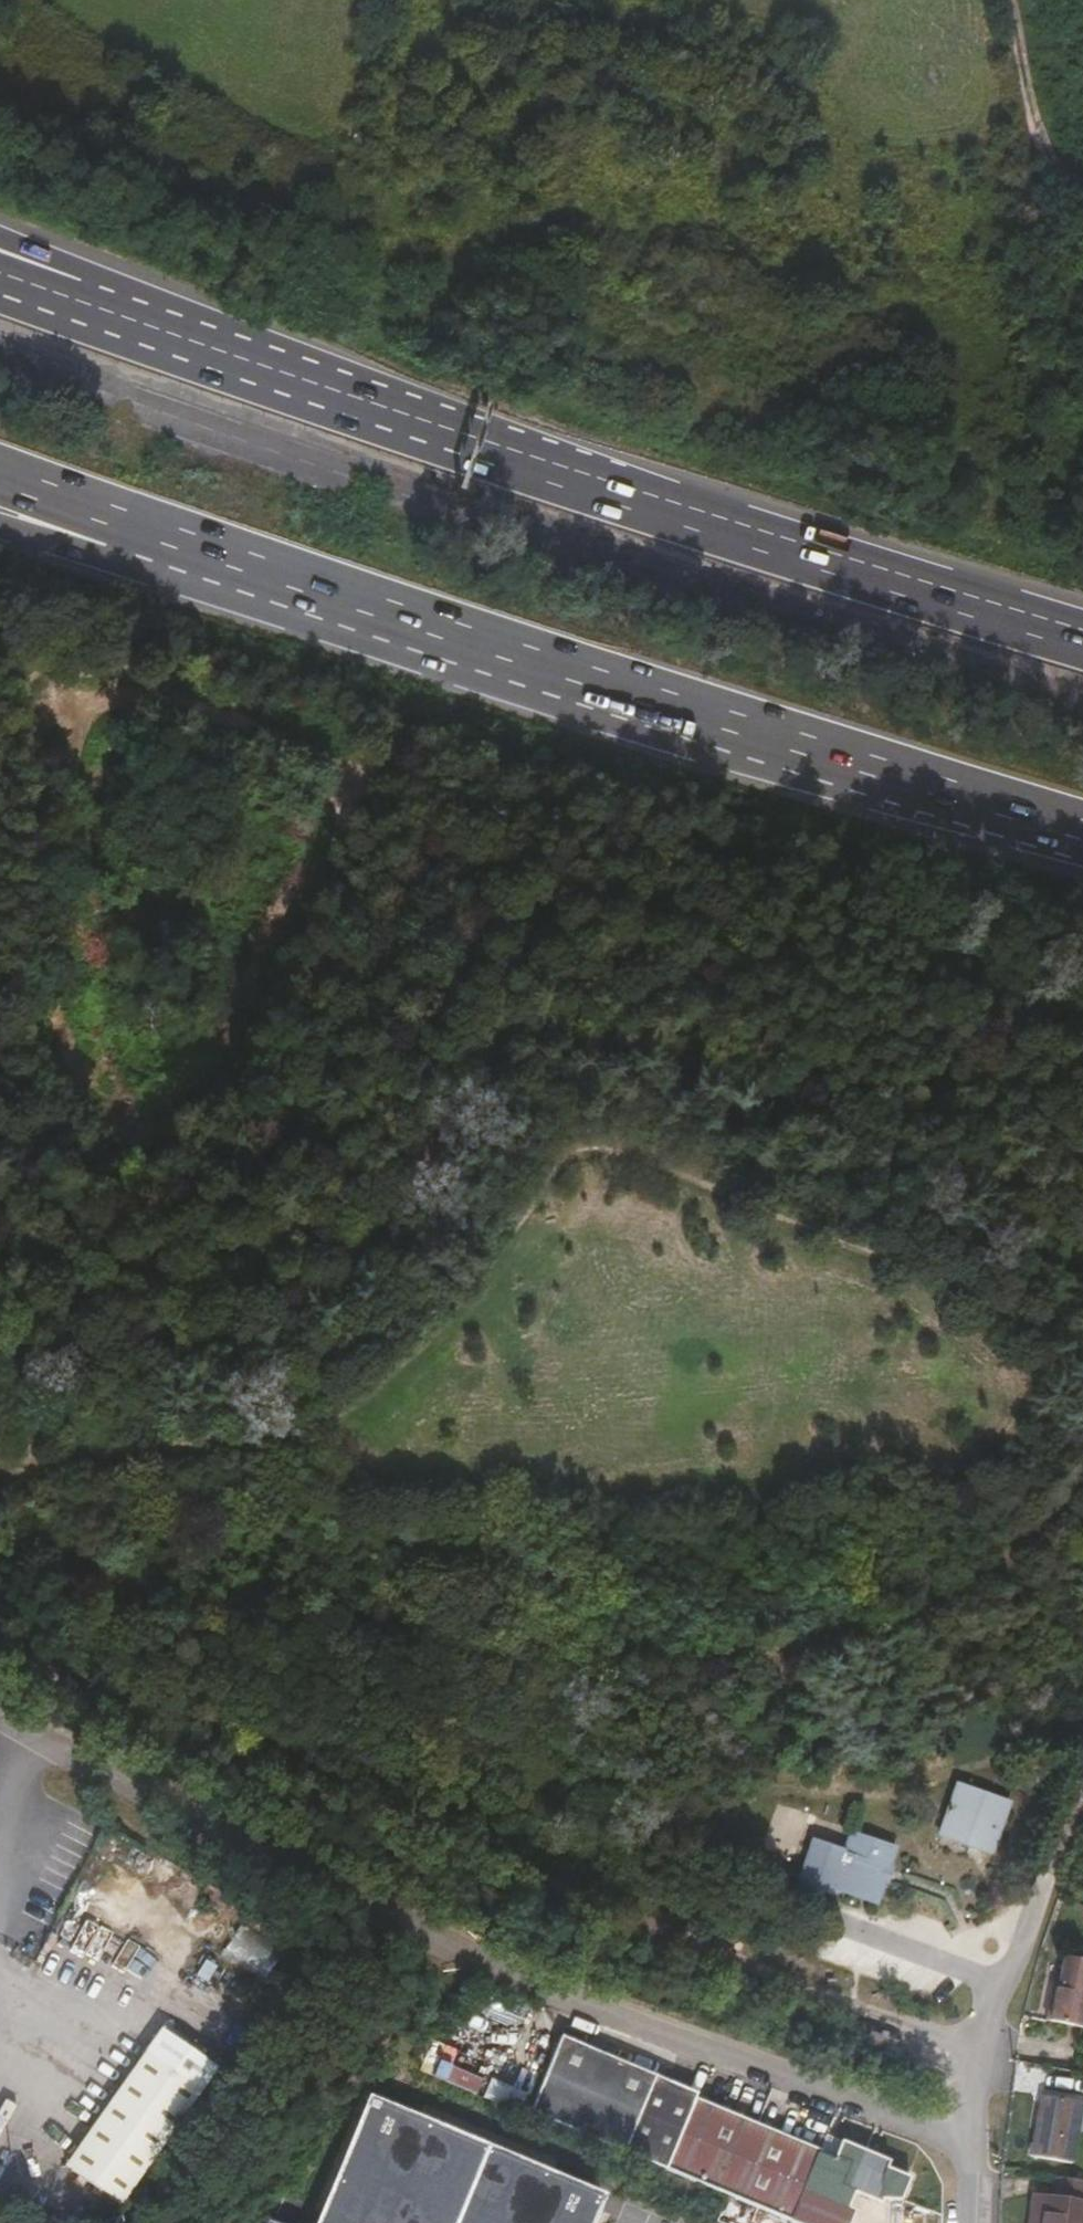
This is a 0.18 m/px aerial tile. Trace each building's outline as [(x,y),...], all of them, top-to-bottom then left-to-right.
[(958,1783),(949,1804),(937,1834),(940,1841),(992,1858),(1015,1800),(958,1783)] [(335,1840),(346,1849),(358,1835),(347,1826),(335,1840)] [(792,1887),(817,1895),(823,1891),(865,1905),(872,1882),(875,1883),(880,1870),(877,1869),(884,1850),(839,1834),(834,1851),(806,1842),(800,1845),(788,1881),(792,1887)] [(223,1953),(267,1978),(284,1947),(240,1922),(223,1953)] [(1082,1986),(1082,1950),(1059,1944),(1050,1975),(1044,1974),(1036,2008),(1076,2016),(1082,1986)] [(642,2160),(674,2087),(568,2036),(533,2111),(642,2160)] [(161,2040),(60,2176),(112,2216),(214,2081),(161,2040)] [(477,2091),(483,2077),(449,2063),(454,2050),(434,2042),(423,2069),(477,2091)] [(520,2107),(526,2092),(493,2079),(487,2094),(520,2107)] [(674,2087),(642,2160),(778,2222),(847,2222),(850,2216),(842,2212),(850,2195),(876,2208),(877,2204),(893,2207),(905,2187),(881,2173),(884,2168),(839,2147),(831,2161),(696,2100),(697,2098),(674,2087)] [(1067,2157),(1076,2096),(1034,2092),(1026,2152),(1067,2157)] [(602,2196),(372,2095),(316,2222),(590,2222),(602,2196)] [(511,2117),(505,2131),(587,2168),(592,2153),(511,2117)] [(1048,2173),(1044,2194),(1038,2194),(1033,2222),(1079,2222),(1082,2197),(1082,2177),(1048,2173)] [(1038,2194),(1026,2193),(1022,2222),(1033,2222),(1038,2194)] [(262,2222),(288,2222),(266,2214),(262,2222)]
